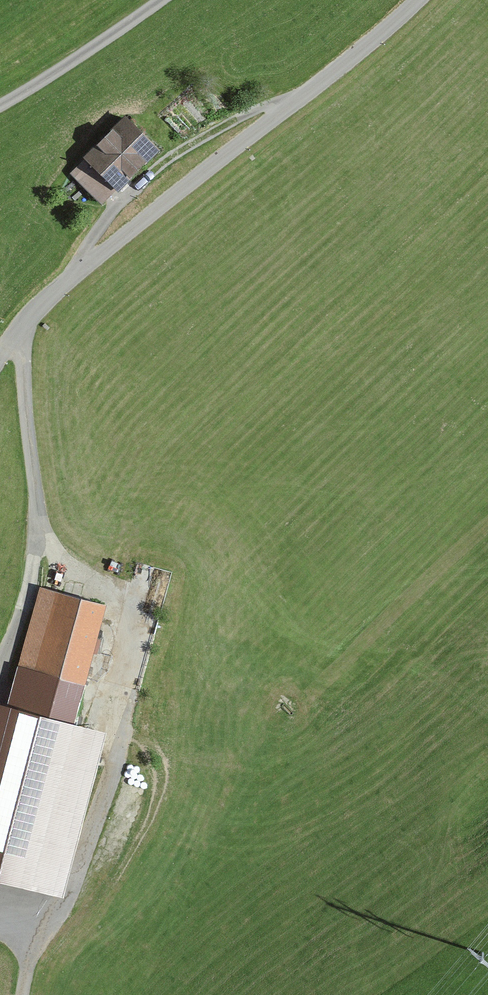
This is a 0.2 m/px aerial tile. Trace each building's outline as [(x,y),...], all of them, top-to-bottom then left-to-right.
[(130,120),(75,175),(111,210),(165,155),(130,120)] [(101,611),(45,593),(11,702),(67,720),(101,611)] [(0,711),(0,874),(57,888),(96,736),(0,711)]
